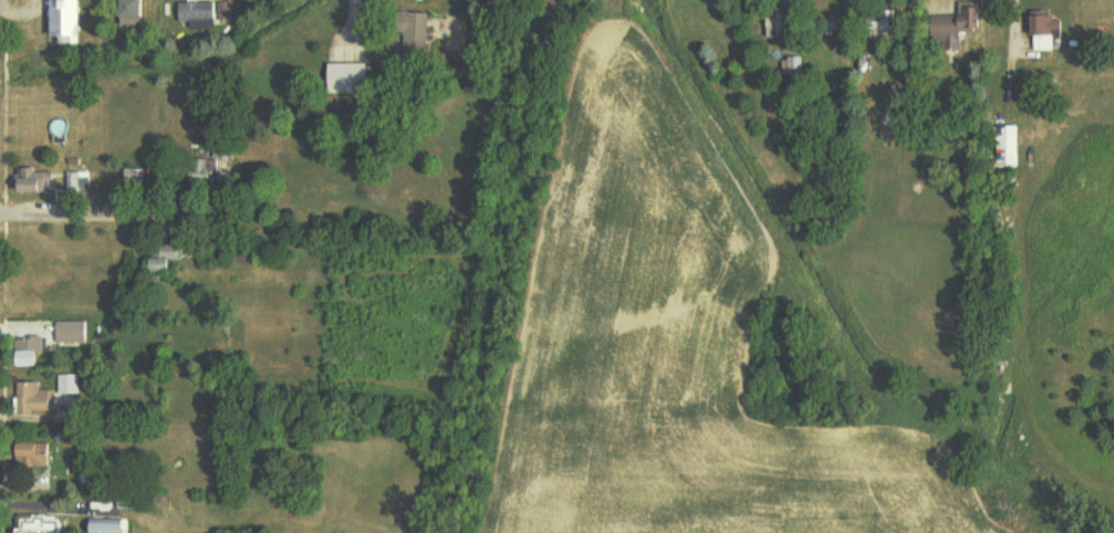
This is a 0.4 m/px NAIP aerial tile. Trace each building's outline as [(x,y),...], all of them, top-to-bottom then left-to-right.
[(149,0),(125,0),(125,23),(150,23),(149,0)] [(85,1),(56,2),(57,40),(86,39),(85,1)] [(937,15),(937,42),(963,42),(963,32),(979,32),(979,6),(970,6),(970,1),(960,1),(960,15),(937,15)] [(235,23),(234,2),(178,3),(179,23),(191,23),(191,31),(211,31),(211,23),(235,23)] [(432,14),(415,14),(416,40),(433,39),(432,14)] [(768,15),(769,34),(792,33),(791,14),(768,15)] [(1057,49),(1057,38),(1066,38),(1066,25),(1057,25),(1057,14),(1032,14),(1031,34),(1038,34),(1037,49),(1057,49)] [(899,28),(896,16),(886,18),(889,30),(899,28)] [(370,62),(332,63),(332,92),(370,91),(370,62)] [(1022,126),(1002,125),(1001,163),(1020,164),(1022,126)] [(39,167),(19,168),(20,192),(48,191),(47,174),(39,174),(39,167)] [(90,171),(65,172),(67,190),(91,189),(90,171)] [(88,321),(56,321),(55,343),(87,344),(88,321)] [(43,337),(21,337),(21,366),(43,366),(43,337)] [(41,381),(19,382),(19,415),(54,414),(54,390),(41,390),(41,381)] [(50,442),(22,443),(22,467),(51,466),(50,442)] [(65,519),(31,519),(31,528),(23,528),(23,532),(65,532),(65,519)] [(94,519),(94,532),(128,532),(128,519),(94,519)]
